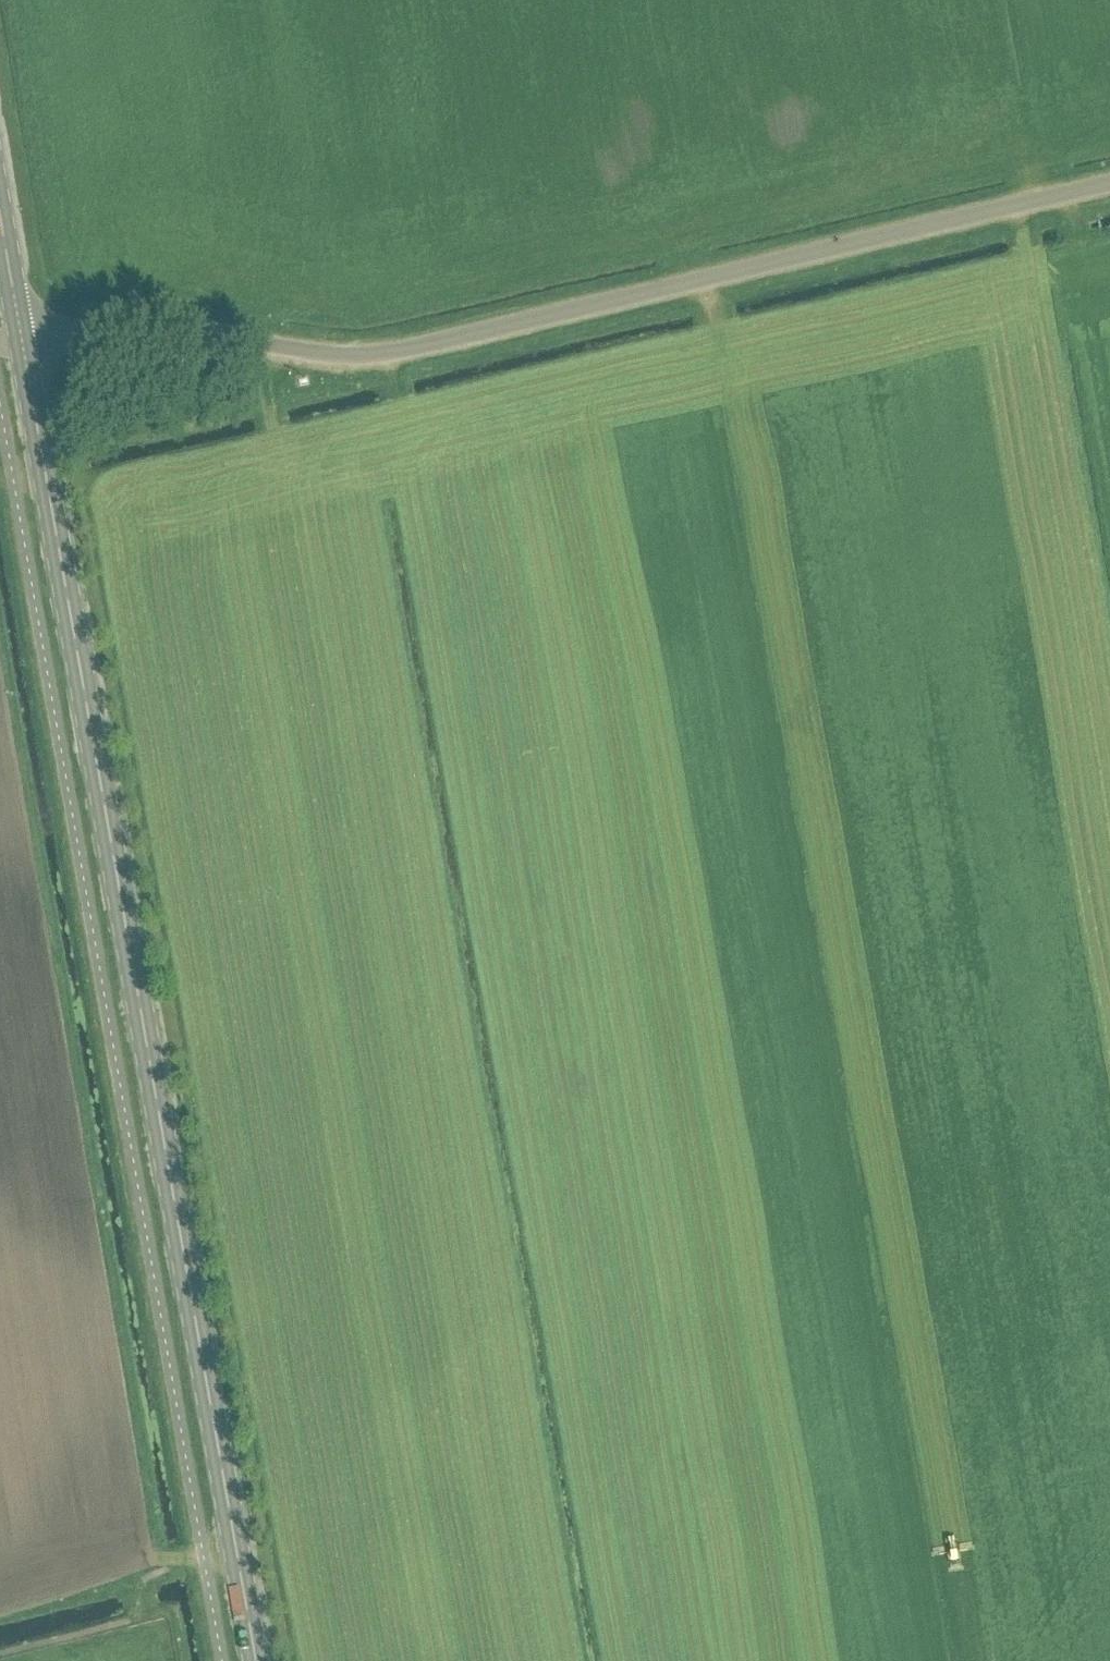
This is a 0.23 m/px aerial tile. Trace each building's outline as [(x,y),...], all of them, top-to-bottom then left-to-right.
[(104,669),(94,670),(97,688),(107,687),(104,669)]
